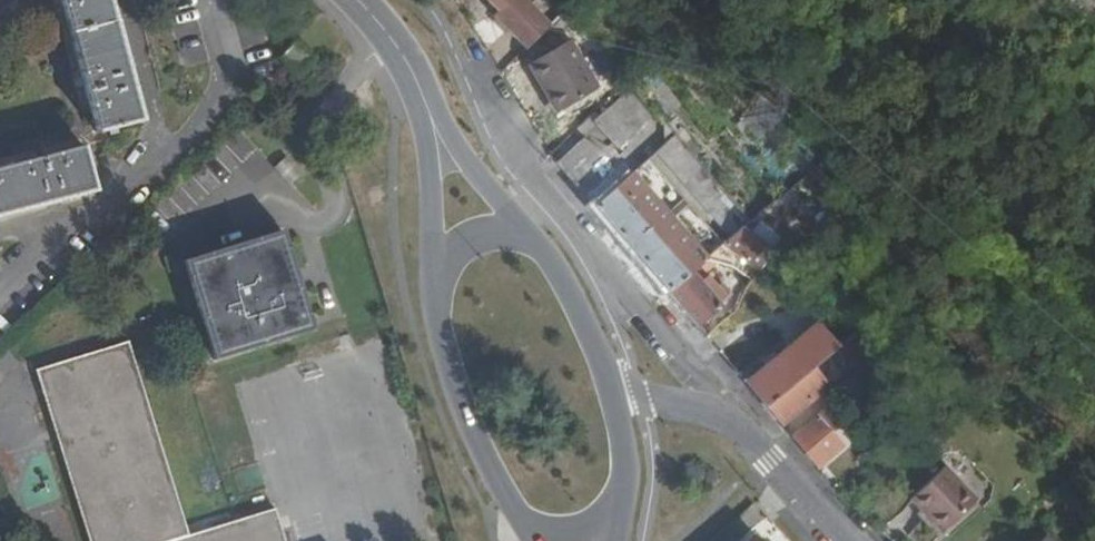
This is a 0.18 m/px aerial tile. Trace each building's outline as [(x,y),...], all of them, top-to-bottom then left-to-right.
[(110,0),(62,0),(97,128),(141,118),(110,0)] [(528,51),(559,21),(537,0),(488,0),(494,5),(489,10),(528,51)] [(198,18),(175,23),(184,66),(206,62),(198,18)] [(598,86),(562,45),(531,73),(567,115),(598,86)] [(627,119),(612,132),(611,133),(622,146),(639,131),(627,119)] [(584,137),(556,163),(666,290),(693,266),(708,254),(635,174),(584,137)] [(84,143),(0,165),(0,214),(96,188),(84,143)] [(754,276),(775,251),(747,219),(724,240),(746,257),(739,265),(754,276)] [(272,276),(292,269),(279,229),(181,261),(211,357),(311,325),(299,288),(278,295),(272,276)] [(693,266),(666,290),(697,326),(722,303),(718,300),(728,292),(719,280),(710,287),(693,266)] [(299,288),(292,269),(272,276),(278,295),(299,288)] [(807,371),(840,343),(819,319),(745,381),(766,405),(807,371)] [(842,340),(858,359),(870,349),(852,329),(842,340)] [(124,342),(31,370),(87,540),(286,540),(275,507),(187,533),(124,342)] [(766,405),(780,423),(822,389),(807,371),(766,405)] [(848,420),(835,403),(792,439),(819,468),(846,444),(836,432),(848,420)] [(970,506),(934,470),(901,500),(935,537),(970,506)]
